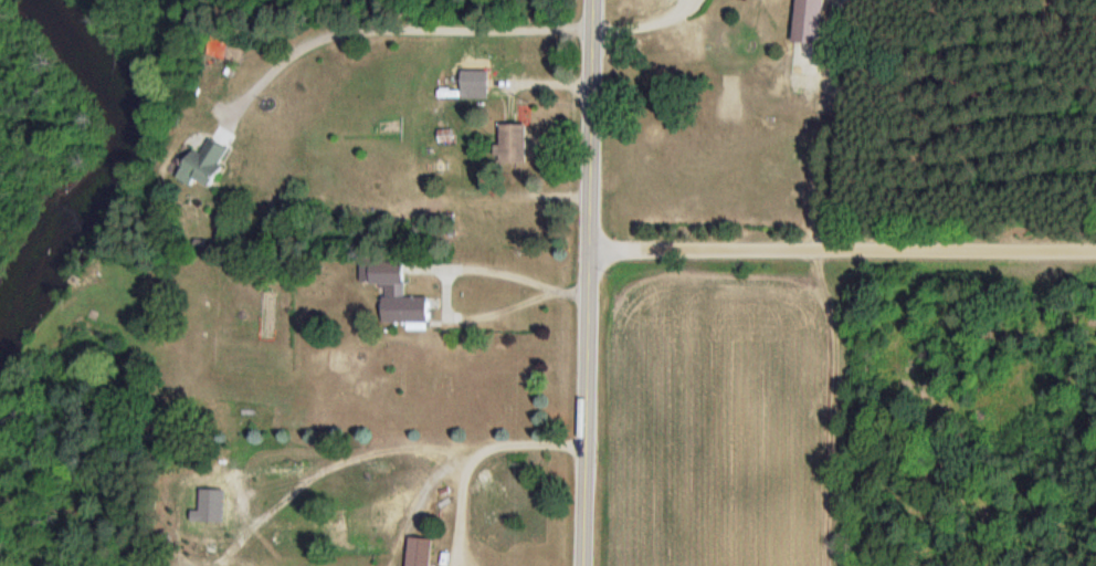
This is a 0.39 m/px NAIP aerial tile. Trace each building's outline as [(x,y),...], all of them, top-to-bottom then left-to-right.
[(793,42),(820,44),(824,0),(797,0),(793,42)] [(526,125),(500,125),(500,164),(526,164),(526,125)] [(194,150),(178,179),(192,187),(196,180),(210,188),(231,151),(219,144),(210,159),(194,150)] [(361,284),(384,285),(384,323),(429,324),(430,298),(404,298),(404,263),(361,262),(361,284)] [(432,539),(409,537),(407,565),(431,565),(432,539)]
